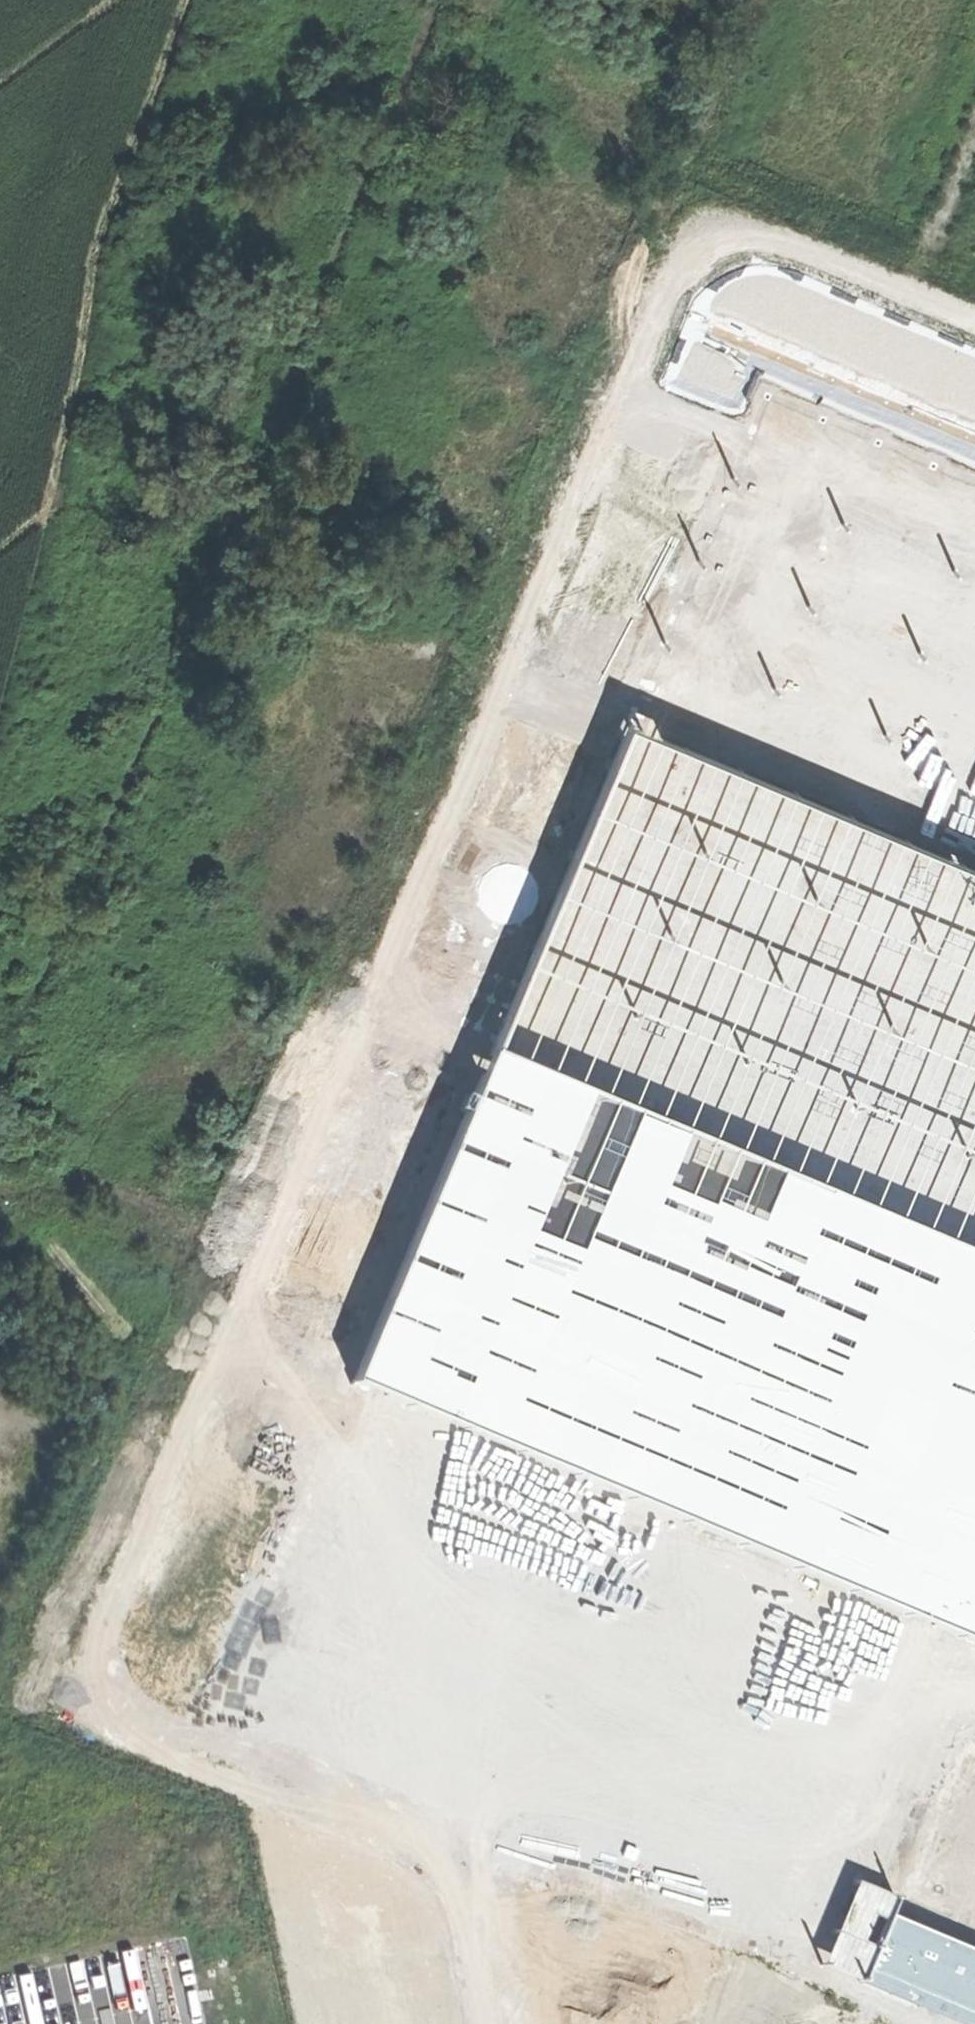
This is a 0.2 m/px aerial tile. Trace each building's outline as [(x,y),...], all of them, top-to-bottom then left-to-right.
[(974,1638),(974,577),(734,477),(356,1381),(974,1638)]
